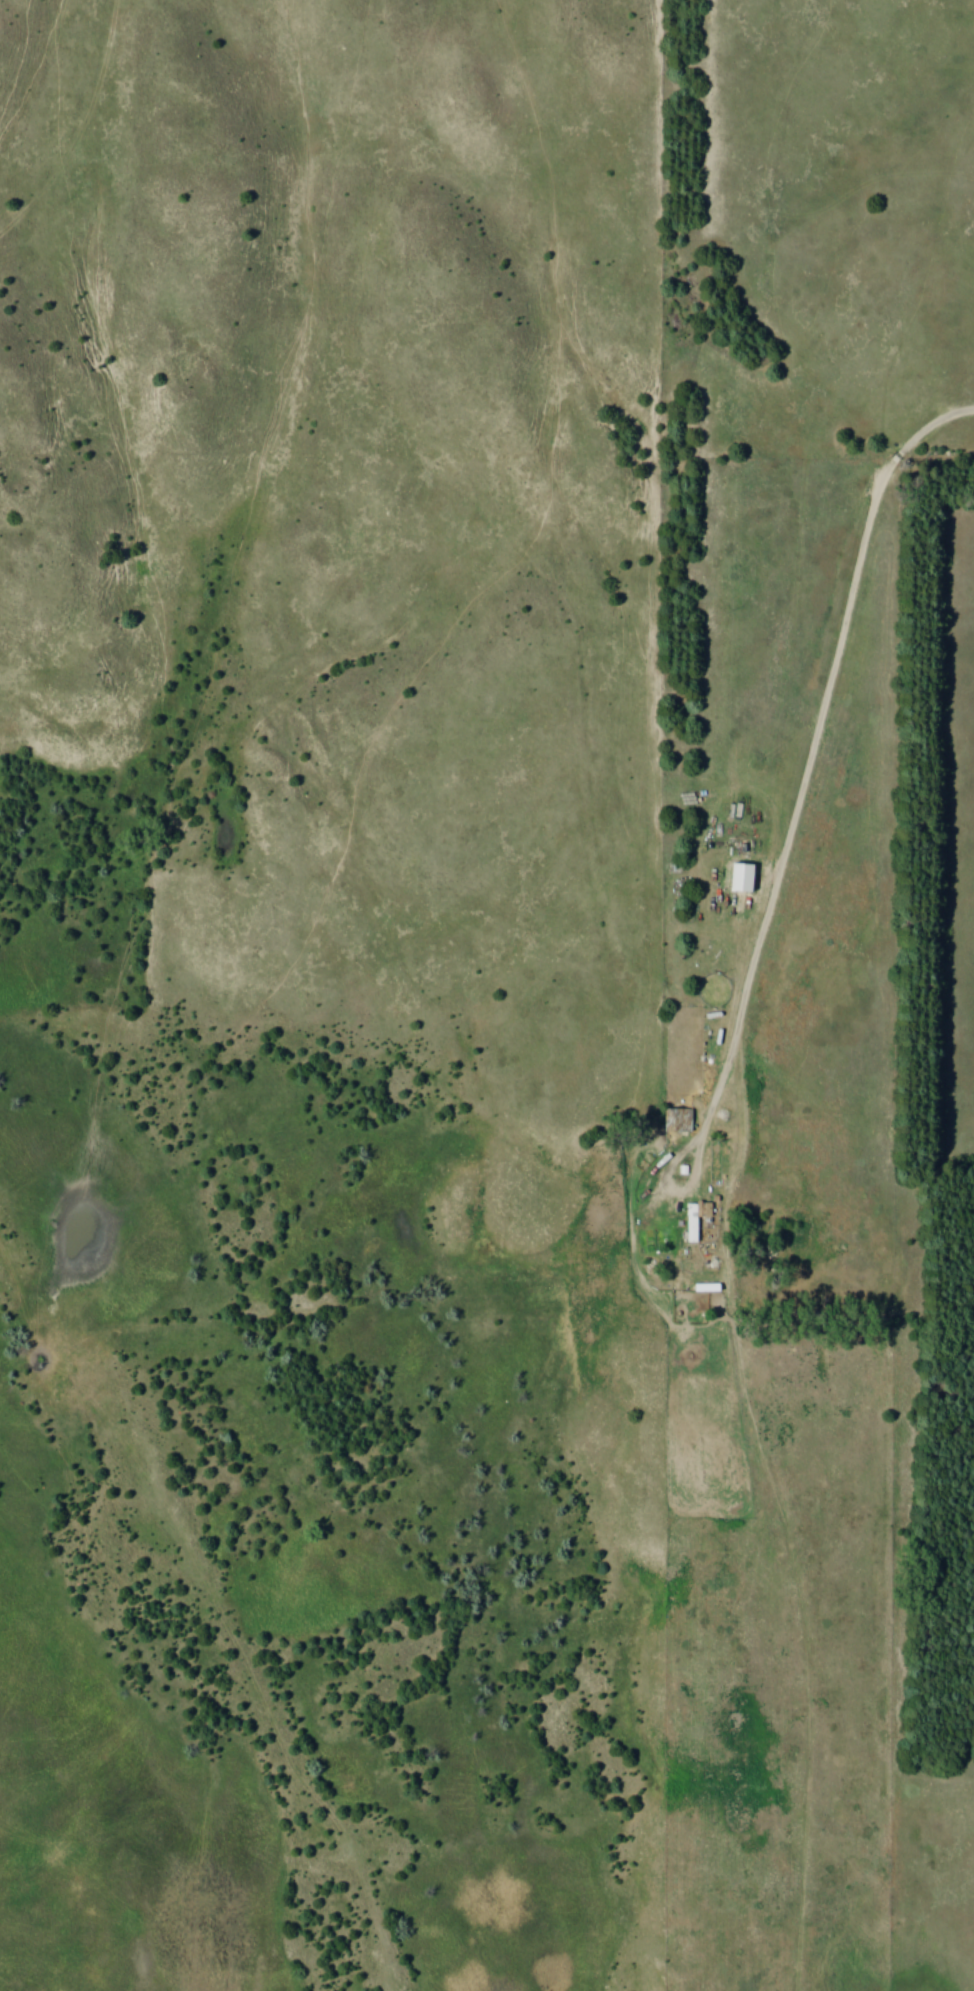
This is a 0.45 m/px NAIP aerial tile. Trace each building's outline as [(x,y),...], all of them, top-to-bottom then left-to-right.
[(656,1140),(665,1140),(665,1133),(690,1133),(690,1109),(656,1109),(656,1140)] [(684,1240),(697,1240),(697,1219),(710,1219),(710,1203),(684,1203),(684,1240)]
